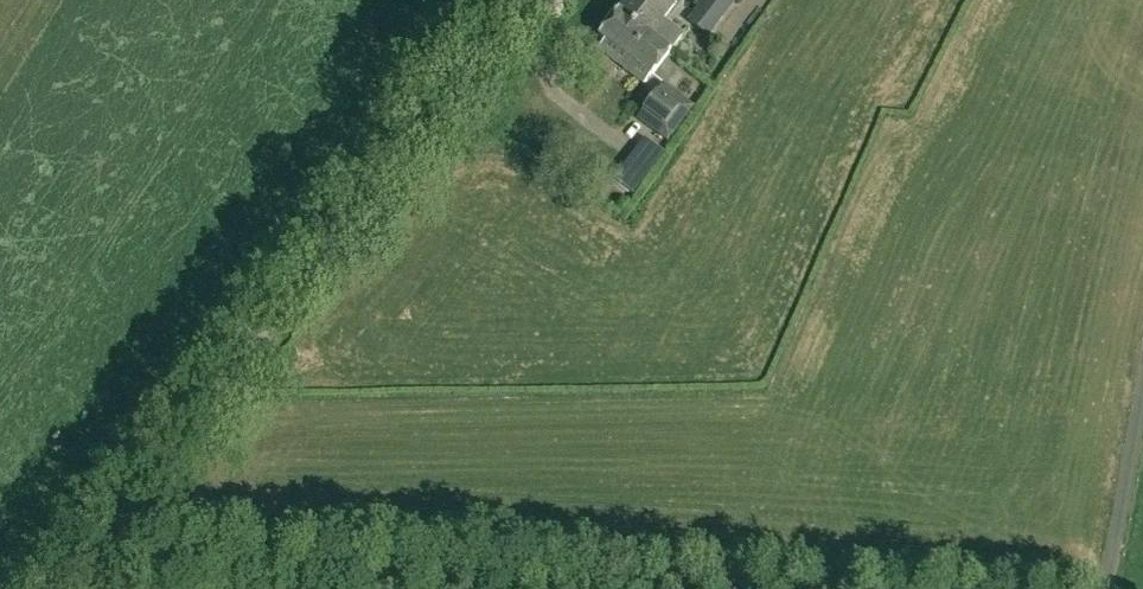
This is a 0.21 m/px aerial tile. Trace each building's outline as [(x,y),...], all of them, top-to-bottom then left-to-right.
[(620,12),(650,37),(670,52),(684,34),(664,18),(675,2),(672,0),(629,0),(620,12)] [(686,21),(708,37),(736,0),(702,0),(686,21)] [(648,86),(672,54),(670,52),(650,37),(620,12),(601,36),(607,41),(601,50),(648,86)] [(688,101),(689,100),(665,82),(637,119),(667,142),(694,106),(688,101)]
